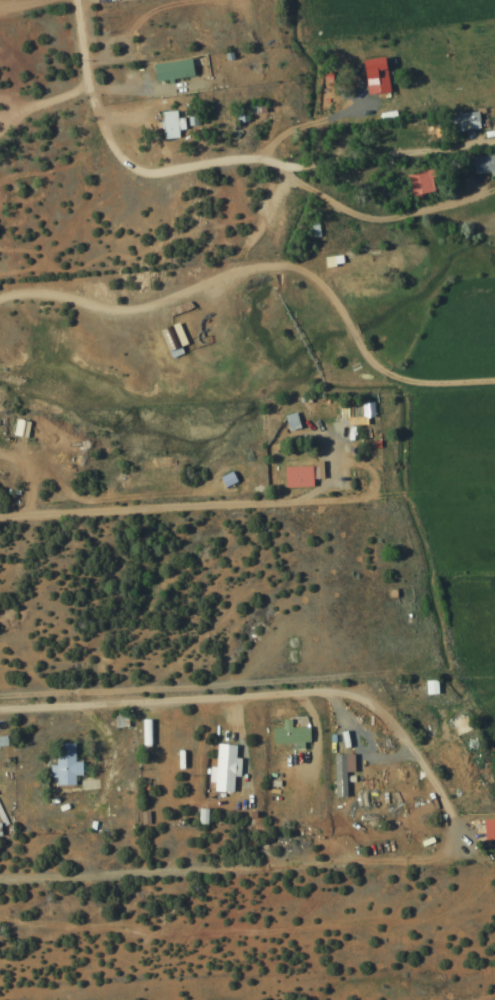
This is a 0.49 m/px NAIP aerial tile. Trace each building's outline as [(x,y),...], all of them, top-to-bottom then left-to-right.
[(359,58),(359,96),(390,96),(390,66),(380,66),(380,58),(359,58)] [(189,78),(189,61),(150,62),(150,79),(189,78)] [(159,138),(175,138),(175,129),(178,129),(178,111),(159,111),(159,138)] [(440,131),(475,131),(475,114),(440,114),(440,131)] [(470,174),(494,172),(494,154),(469,155),(470,174)] [(404,174),(408,198),(432,193),(427,169),(404,174)] [(288,194),(282,191),(268,216),(274,219),(288,194)] [(176,347),(183,344),(175,321),(157,327),(167,358),(178,354),(176,347)] [(281,416),(285,431),(296,428),(292,413),(281,416)] [(309,467),(281,467),(281,487),(309,487),(309,467)] [(232,483),(228,473),(217,478),(222,488),(232,483)] [(113,729),(124,728),(123,714),(112,715),(113,729)] [(468,729),(463,715),(449,721),(455,734),(468,729)] [(78,761),(72,761),(72,742),(53,742),(53,785),(73,785),(73,775),(78,775),(78,761)] [(210,792),(230,792),(231,776),(235,776),(235,744),(211,743),(210,792)] [(479,819),(479,839),(494,839),(494,859),(494,818),(479,819)]
